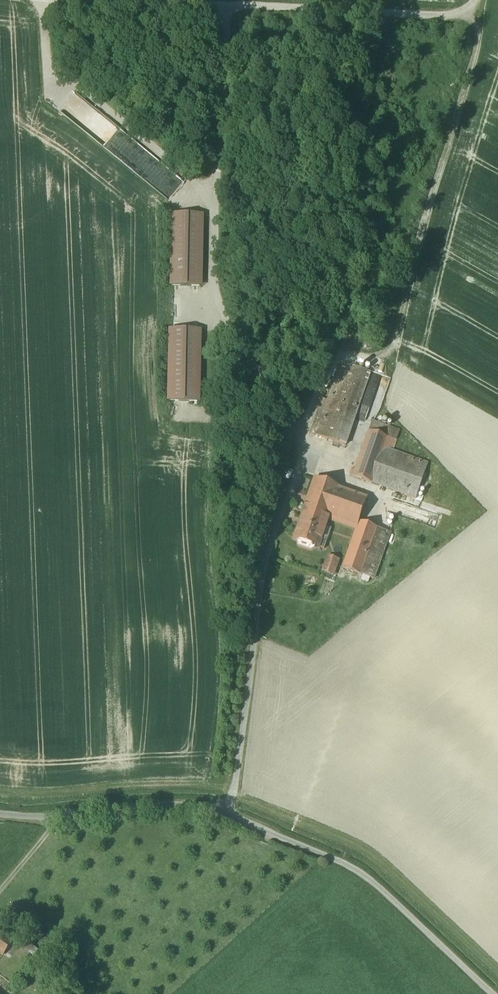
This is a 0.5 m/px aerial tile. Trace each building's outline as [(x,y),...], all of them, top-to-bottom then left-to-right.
[(204,217),(173,217),(172,287),(203,288),(204,217)] [(202,333),(172,332),(171,403),(201,404),(202,333)] [(371,373),(341,362),(327,401),(322,399),(310,433),(345,446),(371,373)] [(400,432),(373,423),(353,477),(372,484),(373,483),(416,498),(428,464),(393,451),(400,432)] [(329,520),(356,529),(359,521),(367,497),(315,480),(304,512),(329,520)] [(329,520),(304,512),(294,539),(302,542),(301,546),(310,548),(311,545),(325,550),(328,541),(322,539),(329,520)] [(390,532),(359,521),(356,529),(342,568),(374,579),(390,532)] [(338,561),(328,557),(323,571),(333,575),(338,561)] [(4,954),(13,942),(0,933),(0,951),(4,954)]
